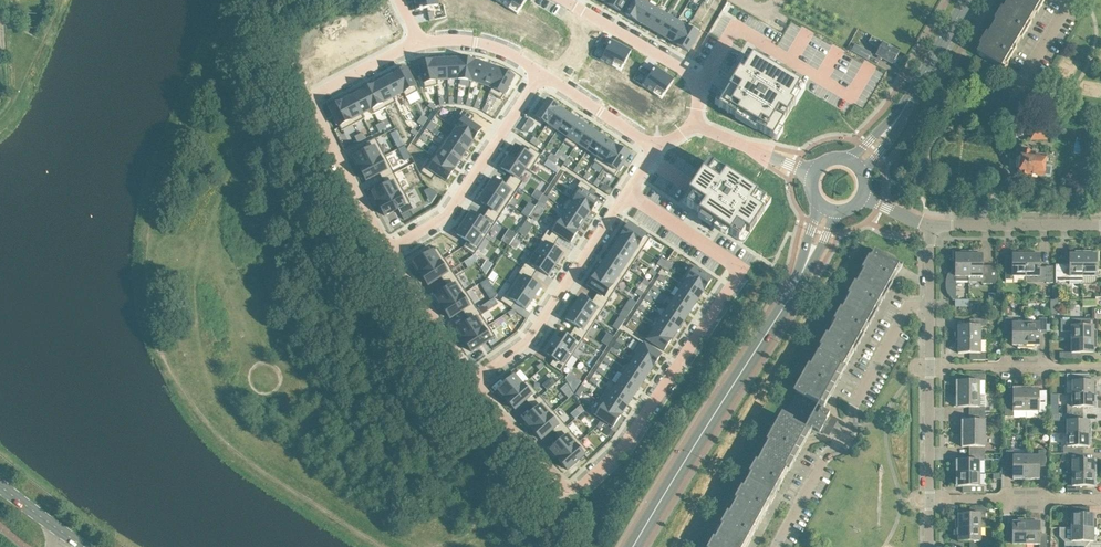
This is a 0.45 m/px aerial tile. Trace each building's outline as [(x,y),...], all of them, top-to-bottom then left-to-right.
[(417,11),(439,6),(437,0),(414,0),(417,11)] [(499,2),(517,14),(527,0),(500,0),(499,2)] [(609,5),(620,11),(627,0),(612,0),(609,5)] [(625,14),(636,21),(646,4),(647,4),(649,0),(633,0),(625,14)] [(1003,9),(1001,8),(994,20),(996,21),(988,34),(986,33),(979,45),(981,46),(976,53),(1004,70),(1005,69),(1004,68),(1003,69),(1001,68),(1023,31),(1026,33),(1027,31),(1024,29),(1041,0),(1008,0),(1003,9)] [(646,4),(636,21),(646,27),(657,10),(647,4),(646,4)] [(657,10),(646,27),(657,33),(667,16),(657,10)] [(667,16),(657,33),(667,39),(677,22),(667,16)] [(677,22),(667,39),(677,45),(687,28),(677,22)] [(687,28),(677,45),(689,52),(702,30),(690,23),(687,28)] [(893,64),(900,52),(890,47),(872,36),(869,43),(879,49),(876,55),(877,56),(878,58),(881,60),(883,59),(893,64)] [(597,41),(595,46),(602,50),(604,45),(597,41)] [(611,41),(601,61),(621,71),(631,51),(611,41)] [(871,53),(855,44),(852,50),(867,60),(871,53)] [(720,105),(719,107),(720,108),(727,112),(728,113),(735,117),(736,118),(738,115),(757,127),(756,129),(757,130),(764,134),(765,135),(772,139),(773,140),(775,137),(794,105),(795,106),(805,89),(771,69),(765,65),(750,57),(749,56),(723,98),(722,100),(720,105)] [(461,60),(447,61),(448,80),(459,80),(462,60),(461,60)] [(462,60),(459,80),(471,81),(474,61),(462,60)] [(432,61),(419,64),(424,84),(436,81),(432,61)] [(432,61),(436,81),(437,81),(448,80),(447,61),(432,61)] [(474,61),(471,81),(472,81),(482,85),(488,66),(474,62),(474,61)] [(488,66),(482,85),(492,88),(493,89),(502,71),(488,66)] [(648,71),(641,66),(638,71),(645,75),(648,71)] [(656,68),(643,86),(662,99),(674,80),(656,68)] [(407,69),(395,75),(405,93),(417,86),(407,69)] [(502,71),(493,89),(504,95),(514,77),(502,71)] [(395,75),(385,80),(394,98),(405,93),(395,75)] [(385,80),(374,86),(384,104),(394,98),(385,80)] [(374,86),(364,91),(373,109),(384,104),(374,86)] [(364,91),(353,97),(362,115),(373,109),(364,91)] [(353,97),(343,102),(352,120),(362,115),(353,97)] [(539,110),(536,115),(537,116),(536,117),(547,125),(559,108),(548,100),(541,111),(539,110)] [(343,102),(331,108),(336,119),(335,120),(338,125),(339,125),(340,126),(352,120),(343,102)] [(559,108),(547,125),(557,131),(569,114),(559,108)] [(464,119),(457,129),(474,141),(481,130),(471,123),(474,118),(463,110),(460,116),(464,119)] [(569,114),(557,131),(567,138),(579,121),(569,114)] [(567,138),(564,142),(575,149),(578,145),(577,144),(588,128),(579,121),(567,138)] [(588,128),(577,144),(578,145),(587,151),(598,134),(588,128)] [(1047,128),(1031,128),(1030,141),(1047,142),(1047,128)] [(457,129),(450,139),(467,151),(474,141),(457,129)] [(396,131),(389,134),(392,140),(399,136),(396,131)] [(598,134),(587,151),(597,157),(597,158),(608,141),(598,134)] [(385,156),(376,139),(364,145),(367,151),(354,157),(355,159),(353,160),(356,165),(358,164),(361,169),(385,156)] [(450,139),(443,149),(460,161),(467,151),(450,139)] [(597,157),(594,162),(604,169),(618,147),(608,141),(597,158),(597,157)] [(516,146),(509,157),(526,169),(533,158),(537,161),(541,155),(530,148),(527,154),(516,146)] [(618,147),(604,169),(615,176),(619,170),(620,171),(624,166),(622,165),(629,155),(618,147)] [(443,149),(437,159),(454,170),(460,161),(443,149)] [(1037,153),(1030,152),(1030,151),(1029,149),(1027,149),(1025,149),(1024,150),(1024,152),(1023,154),(1022,154),(1021,157),(1019,157),(1017,170),(1020,170),(1019,174),(1021,174),(1021,176),(1021,178),(1022,179),(1023,180),(1025,180),(1027,178),(1027,177),(1027,175),(1050,178),(1052,167),(1045,166),(1046,157),(1036,155),(1037,153)] [(394,174),(385,156),(361,169),(366,181),(380,174),(383,180),(394,174)] [(509,157),(501,168),(512,175),(508,181),(519,188),(523,183),(519,180),(526,169),(509,157)] [(425,167),(422,172),(433,180),(436,174),(446,181),(454,170),(437,159),(430,170),(425,167)] [(705,169),(682,203),(743,243),(764,212),(760,209),(766,200),(709,162),(705,169)] [(561,168),(555,164),(551,170),(558,174),(561,168)] [(404,192),(394,174),(383,180),(386,186),(373,193),(374,194),(372,195),(375,201),(377,200),(379,204),(404,192)] [(494,180),(486,191),(504,202),(511,191),(515,194),(519,188),(508,181),(504,187),(494,180)] [(581,182),(570,199),(574,202),(574,201),(591,212),(598,201),(592,197),(596,192),(592,189),(581,182)] [(486,191),(479,202),(490,209),(486,214),(497,222),(501,216),(497,213),(504,202),(486,191)] [(413,209),(404,192),(379,204),(385,216),(398,209),(401,215),(402,215),(413,209)] [(574,202),(568,211),(585,222),(591,212),(574,201),(574,202)] [(529,217),(537,223),(545,211),(536,206),(529,217)] [(412,217),(409,211),(402,215),(405,220),(412,217)] [(561,221),(578,232),(585,222),(568,211),(561,221)] [(472,213),(464,224),(482,235),(489,225),(493,227),(497,222),(486,214),(482,220),(472,213)] [(557,218),(546,235),(556,242),(560,236),(571,243),(578,232),(561,221),(557,218)] [(464,224),(457,235),(468,242),(464,247),(475,255),(479,249),(474,246),(482,235),(464,224)] [(629,224),(622,235),(643,250),(650,239),(645,235),(646,233),(640,230),(639,231),(629,224)] [(546,235),(534,251),(556,265),(563,254),(553,248),(556,242),(546,235)] [(622,235),(615,245),(636,260),(643,250),(622,235)] [(615,245),(608,255),(630,270),(636,260),(615,245)] [(415,265),(413,266),(417,271),(419,270),(421,274),(440,262),(433,251),(432,252),(427,255),(414,263),(415,265)] [(534,251),(523,268),(534,275),(538,269),(548,276),(556,265),(534,251)] [(845,368),(898,273),(898,274),(903,266),(874,251),(870,258),(869,257),(862,269),(864,270),(856,284),(855,283),(848,294),(850,295),(842,309),(840,308),(834,320),(836,321),(828,335),(826,334),(820,346),(821,347),(818,353),(796,392),(797,393),(793,401),(794,402),(790,410),(788,410),(784,418),(782,417),(775,431),(773,430),(767,441),(768,442),(761,456),(743,488),(741,487),(735,499),(737,500),(729,514),(727,513),(721,525),(722,526),(715,539),(713,539),(708,546),(747,546),(751,540),(756,530),(756,531),(765,514),(770,505),(771,505),(776,496),(775,495),(788,471),(789,472),(813,429),(820,433),(821,431),(829,435),(833,428),(832,419),(829,417),(829,415),(822,411),(846,369),(845,368)] [(969,282),(969,251),(953,251),(953,262),(955,262),(955,269),(954,269),(953,269),(950,272),(948,276),(947,280),(946,285),(947,289),(948,293),(950,297),(953,301),(953,300),(955,300),(956,300),(956,282),(969,282)] [(977,251),(969,251),(969,282),(982,282),(982,284),(998,284),(998,268),(983,268),(983,254),(977,254),(977,251)] [(1026,277),(1026,251),(1018,251),(1018,254),(1012,254),(1012,258),(1005,257),(1005,280),(1012,280),(1012,277),(1026,277)] [(1026,251),(1026,277),(1026,282),(1053,282),(1053,267),(1046,267),(1046,268),(1040,268),(1040,254),(1034,254),(1034,251),(1026,251)] [(1083,277),(1083,251),(1075,251),(1075,254),(1069,254),(1069,268),(1063,268),(1063,267),(1056,267),(1056,282),(1069,282),(1069,284),(1083,284),(1083,277)] [(1097,270),(1097,262),(1099,262),(1099,251),(1083,251),(1083,277),(1096,277),(1097,277),(1100,277),(1100,270),(1097,270)] [(608,255),(602,265),(623,279),(630,270),(608,255)] [(440,262),(421,274),(428,286),(441,278),(445,283),(456,276),(452,270),(448,273),(440,262)] [(602,265),(595,275),(617,289),(623,279),(602,265)] [(690,265),(683,277),(687,280),(688,279),(705,291),(712,280),(702,273),(703,271),(697,268),(696,269),(690,265)] [(523,268),(512,284),(533,299),(541,288),(530,281),(534,275),(523,268)] [(498,276),(493,272),(488,279),(493,283),(498,276)] [(595,275),(588,286),(598,293),(595,299),(606,306),(617,289),(595,275)] [(437,298),(435,299),(439,304),(440,303),(443,308),(462,295),(455,285),(459,282),(456,276),(445,283),(448,289),(436,297),(437,298)] [(687,280),(681,289),(698,300),(705,291),(688,279),(687,280)] [(487,280),(480,284),(490,301),(495,297),(497,295),(487,280)] [(512,284),(501,301),(512,308),(516,303),(526,310),(533,299),(512,284)] [(681,289),(675,299),(691,310),(698,300),(681,289)] [(462,295),(443,308),(450,319),(463,311),(466,317),(477,309),(474,303),(469,306),(462,295)] [(580,297),(573,308),(595,323),(606,306),(595,299),(591,304),(580,297)] [(675,299),(668,309),(685,320),(691,310),(675,299)] [(494,300),(478,310),(482,316),(498,306),(494,300)] [(573,308),(566,319),(576,326),(572,332),(583,339),(595,323),(573,308)] [(459,331),(457,333),(460,338),(462,337),(465,341),(484,329),(477,318),(481,315),(477,309),(466,317),(470,322),(458,330),(459,331)] [(668,309),(661,319),(678,330),(685,320),(668,309)] [(622,310),(619,315),(626,319),(629,314),(622,310)] [(1026,349),(1026,323),(1013,323),(1013,318),(1005,318),(1005,332),(1012,332),(1012,345),(1018,345),(1018,349),(1026,349)] [(1040,332),(1047,332),(1047,318),(1039,318),(1039,323),(1026,323),(1026,349),(1034,349),(1034,345),(1040,345),(1040,332)] [(661,319),(655,329),(671,340),(678,330),(661,319)] [(955,331),(955,340),(981,340),(981,327),(986,327),(986,319),(972,319),(972,326),(958,326),(958,331),(955,331)] [(1091,319),(1080,319),(1062,319),(1062,332),(1071,332),(1071,340),(1097,340),(1097,331),(1094,331),(1094,326),(1090,326),(1089,320),(1091,320),(1091,319)] [(484,329),(465,341),(472,352),(485,344),(488,350),(499,343),(496,337),(491,340),(484,329)] [(655,329),(647,340),(664,351),(671,340),(655,329)] [(558,331),(551,342),(572,356),(583,339),(572,332),(569,337),(558,331)] [(981,353),(981,340),(955,340),(955,348),(958,348),(958,353),(972,353),(972,360),(986,360),(986,353),(981,353)] [(1097,348),(1097,340),(1071,340),(1072,353),(1060,353),(1060,360),(1080,360),(1080,353),(1094,353),(1094,348),(1097,348)] [(551,342),(544,353),(554,360),(550,365),(561,373),(572,356),(551,342)] [(640,342),(632,353),(637,356),(637,355),(654,367),(661,356),(640,342)] [(637,356),(630,365),(647,377),(654,367),(637,355),(637,356)] [(630,365),(624,375),(641,386),(647,377),(630,365)] [(507,382),(515,375),(512,373),(504,379),(507,382)] [(985,394),(985,375),(971,374),(971,381),(958,381),(958,387),(956,387),(956,394),(980,394),(985,394)] [(1094,387),(1094,381),(1088,381),(1088,375),(1089,375),(1089,374),(1067,374),(1067,382),(1072,382),(1072,394),(1096,394),(1096,387),(1094,387)] [(499,391),(497,392),(502,397),(503,396),(506,399),(506,400),(523,385),(515,375),(498,390),(499,391)] [(624,375),(617,385),(634,396),(641,386),(624,375)] [(575,377),(569,385),(574,393),(582,382),(575,377)] [(552,379),(544,386),(548,391),(556,383),(552,379)] [(523,385),(506,400),(515,410),(526,400),(531,405),(541,397),(527,382),(527,381),(523,385)] [(617,385),(610,395),(627,406),(634,396),(617,385)] [(1026,411),(1026,390),(1021,390),(1021,388),(1013,388),(1013,390),(1006,390),(1006,417),(1013,417),(1013,411),(1026,411)] [(1031,390),(1026,390),(1026,411),(1039,411),(1039,417),(1046,417),(1046,403),(1039,403),(1039,388),(1031,388),(1031,390)] [(980,407),(980,394),(956,394),(956,402),(958,402),(958,407),(971,407),(971,414),(985,414),(985,407),(980,407)] [(1096,402),(1096,394),(1072,394),(1072,402),(1069,402),(1067,404),(1067,414),(1081,414),(1081,408),(1094,407),(1094,402),(1096,402)] [(604,405),(621,416),(627,406),(610,395),(604,405)] [(525,421),(524,422),(528,427),(529,426),(532,430),(533,430),(554,412),(541,397),(531,405),(535,411),(524,420),(525,421)] [(602,403),(594,415),(613,427),(621,416),(604,405),(602,403)] [(554,412),(533,430),(541,440),(552,430),(557,435),(567,427),(554,412)] [(985,421),(985,414),(971,414),(971,421),(962,421),(962,429),(963,429),(963,434),(985,434),(985,421)] [(1081,414),(1067,414),(1061,414),(1061,421),(1067,421),(1067,434),(1089,434),(1089,429),(1090,429),(1090,421),(1081,421),(1081,414)] [(551,451),(550,452),(554,457),(556,456),(559,460),(580,442),(567,427),(557,435),(561,441),(550,450),(551,451)] [(609,428),(606,434),(611,438),(615,432),(609,428)] [(985,447),(985,434),(963,434),(963,439),(962,439),(962,447),(971,447),(971,454),(985,454),(985,447)] [(1089,439),(1089,434),(1067,434),(1067,447),(1067,454),(1081,454),(1081,447),(1090,447),(1090,439),(1089,439)] [(580,442),(559,460),(568,470),(589,452),(580,442)] [(1026,478),(1026,456),(1013,456),(1013,451),(1006,451),(1006,465),(1013,465),(1013,479),(1021,479),(1021,478),(1026,478)] [(1039,456),(1026,456),(1026,478),(1031,478),(1031,479),(1039,479),(1039,465),(1046,465),(1046,451),(1039,451),(1039,456)] [(985,461),(985,454),(971,454),(971,460),(958,460),(958,466),(957,466),(957,473),(980,473),(980,461),(985,461)] [(1081,460),(1081,454),(1067,454),(1067,461),(1072,461),(1072,473),(1096,473),(1096,466),(1094,466),(1094,460),(1081,460)] [(980,486),(980,473),(957,473),(957,481),(958,481),(958,486),(964,486),(964,493),(985,493),(985,486),(980,486)] [(1096,481),(1096,473),(1072,473),(1072,486),(1067,486),(1067,493),(1081,493),(1081,486),(1094,486),(1094,481),(1096,481)] [(986,528),(986,507),(972,507),(972,514),(958,514),(958,520),(955,520),(955,528),(981,528),(986,528)] [(1071,519),(1071,528),(1097,528),(1097,520),(1094,520),(1094,514),(1089,514),(1089,507),(1067,507),(1067,515),(1067,517),(1069,519),(1071,519)] [(1026,519),(1018,519),(1018,522),(1012,522),(1012,536),(1006,536),(1006,546),(1026,546),(1026,544),(1026,519)] [(1034,519),(1026,519),(1026,544),(1039,544),(1039,546),(1047,546),(1047,536),(1040,536),(1040,522),(1034,522),(1034,519)] [(981,528),(955,528),(955,536),(958,536),(958,542),(972,542),(972,546),(986,546),(986,541),(981,541),(981,528)] [(1085,542),(1094,542),(1094,536),(1097,536),(1097,528),(1071,528),(1060,528),(1060,537),(1065,542),(1071,542),(1071,546),(1085,546),(1085,542)]
